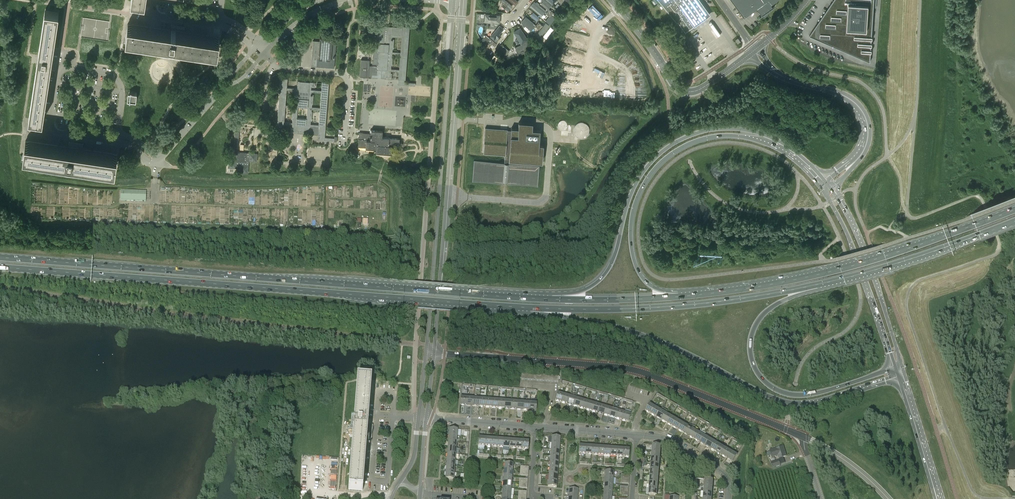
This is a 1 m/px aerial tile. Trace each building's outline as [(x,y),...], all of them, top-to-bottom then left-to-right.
[(506,0),(500,0),(503,3),(501,5),(508,11),(512,5),(506,0)] [(548,9),(552,4),(548,0),(542,0),(543,0),(541,3),(548,9)] [(677,23),(678,22),(686,33),(695,26),(694,24),(709,14),(699,0),(658,0),(677,23)] [(744,17),(757,8),(760,11),(758,12),(761,14),(762,13),(765,16),(774,7),(771,4),(777,0),(732,0),(744,17)] [(870,62),(872,36),(874,0),(833,0),(809,35),(852,54),(861,58),(870,62)] [(541,15),(546,10),(538,4),(539,3),(536,1),(536,2),(534,1),(529,6),(541,15)] [(561,10),(566,4),(563,2),(561,4),(557,8),(561,10)] [(37,70),(30,119),(41,120),(48,76),(49,69),(50,69),(52,69),(55,70),(55,69),(57,56),(55,55),(52,55),(51,55),(57,12),(55,11),(46,10),(37,70)] [(533,11),(530,15),(536,20),(539,16),(533,11)] [(494,22),(500,23),(500,14),(484,13),(484,22),(490,22),(490,25),(494,25),(494,22)] [(552,15),(550,17),(549,16),(545,21),(550,25),(553,21),(555,18),(552,15)] [(531,30),(536,24),(526,16),(521,22),(523,23),(522,24),(524,26),(525,25),(531,30)] [(128,24),(126,35),(159,40),(181,43),(217,48),(219,37),(219,36),(210,35),(185,31),(176,30),(176,27),(171,26),(171,29),(128,22),(128,24)] [(374,48),(372,64),(377,64),(377,66),(369,66),(369,60),(361,59),(360,76),(368,77),(368,76),(371,76),(371,77),(391,78),(392,73),(390,73),(391,71),(399,71),(398,78),(398,84),(415,86),(415,83),(406,82),(405,82),(409,30),(409,26),(402,26),(402,27),(392,26),(389,26),(388,26),(388,28),(385,28),(385,26),(378,25),(377,43),(378,43),(378,47),(378,48),(374,48)] [(499,25),(490,36),(496,41),(501,36),(499,33),(503,28),(499,25)] [(521,44),(528,39),(520,27),(513,32),(521,44)] [(490,43),(492,44),(495,46),(497,44),(486,35),(481,41),(483,46),(488,40),(490,43)] [(334,67),(336,45),(336,42),(332,42),(332,38),(320,37),(320,40),(320,41),(313,41),(311,66),(334,67)] [(504,57),(510,51),(502,45),(497,51),(504,57)] [(491,58),(496,62),(500,57),(495,53),(491,58)] [(311,86),(315,87),(315,82),(311,82),(298,81),(297,88),(287,87),(287,80),(287,78),(280,78),(279,97),(277,123),(276,131),(283,132),(284,124),(292,125),(292,126),(291,126),(290,132),(304,133),(311,134),(318,134),(317,140),(324,140),(329,81),(322,81),(321,90),(316,90),(311,89),(311,86)] [(485,127),(483,153),(505,154),(504,163),(505,163),(505,164),(508,164),(508,163),(509,163),(509,160),(542,162),(543,144),(539,144),(540,129),(532,129),(533,123),(519,122),(518,128),(511,128),(511,130),(507,130),(507,129),(485,127)] [(359,132),(358,147),(366,147),(366,148),(374,149),(374,148),(376,148),(376,152),(392,153),(392,146),(399,146),(399,138),(382,137),(383,130),(371,130),(371,133),(359,132)] [(238,152),(239,132),(235,131),(233,159),(229,159),(228,167),(240,168),(240,172),(248,173),(249,161),(257,161),(257,153),(238,152)] [(25,141),(24,152),(66,158),(76,159),(115,165),(117,154),(82,149),(82,148),(83,143),(69,141),(69,143),(68,146),(68,147),(25,141)] [(474,160),(472,181),(501,184),(503,182),(503,181),(507,181),(507,182),(508,184),(537,186),(539,166),(509,163),(508,163),(508,164),(505,164),(505,163),(504,163),(474,160)] [(121,200),(146,201),(146,191),(121,190),(121,200)] [(358,380),(350,490),(361,491),(365,439),(371,439),(373,425),(366,425),(369,381),(358,380)] [(555,400),(562,402),(564,394),(558,392),(555,400)] [(562,402),(568,404),(570,396),(564,394),(562,402)] [(568,404),(574,406),(576,398),(570,396),(568,404)] [(574,406),(580,408),(582,400),(576,398),(574,406)] [(580,408),(586,409),(588,401),(582,400),(580,408)] [(586,409),(592,411),(594,403),(588,401),(586,409)] [(592,411),(598,413),(600,405),(594,403),(592,411)] [(652,414),(656,407),(650,404),(646,411),(652,414)] [(598,413),(604,415),(606,407),(600,405),(598,413)] [(604,415),(610,416),(612,408),(606,407),(604,415)] [(652,414),(657,417),(661,410),(656,407),(652,414)] [(610,416),(616,418),(618,410),(612,408),(610,416)] [(657,417),(662,420),(667,413),(666,413),(668,411),(662,408),(661,410),(657,417)] [(616,418),(622,420),(624,412),(618,410),(616,418)] [(631,414),(624,412),(622,420),(628,422),(631,414)] [(668,424),(672,416),(667,413),(662,420),(668,424)] [(668,424),(673,427),(677,420),(672,416),(668,424)] [(679,430),(683,423),(677,420),(673,427),(679,430)] [(679,430),(684,433),(688,426),(683,423),(679,430)] [(690,436),(694,429),(688,426),(684,433),(690,436)] [(690,436),(695,440),(699,432),(694,429),(690,436)] [(700,443),(705,436),(699,432),(695,440),(700,443)] [(700,443),(706,446),(710,439),(705,436),(700,443)] [(711,449),(715,442),(710,439),(706,446),(711,449)] [(711,449),(717,452),(721,445),(715,442),(711,449)] [(722,456),(726,448),(721,445),(717,452),(722,456)] [(779,458),(786,456),(783,447),(770,451),(772,457),(778,456),(779,458)] [(722,456),(728,459),(732,452),(726,448),(722,456)] [(737,455),(732,452),(728,459),(733,462),(737,455)] [(569,488),(568,496),(577,497),(578,489),(569,488)]
